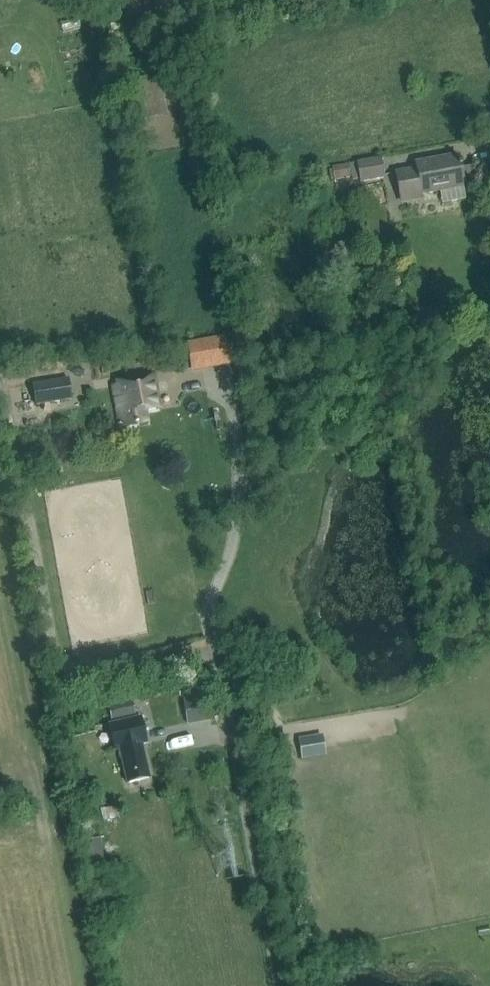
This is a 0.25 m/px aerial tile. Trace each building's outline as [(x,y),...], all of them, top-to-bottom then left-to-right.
[(160,9),(174,6),(173,0),(158,0),(160,9)] [(159,75),(120,84),(129,124),(167,115),(159,75)] [(417,170),(396,174),(399,190),(400,198),(421,194),(439,191),(442,205),(466,200),(463,186),(458,155),(416,163),(417,170)] [(380,158),(349,163),(352,179),(360,178),(361,183),(383,179),(380,158)] [(349,178),(347,164),(333,166),(335,180),(349,178)] [(226,337),(186,344),(191,368),(230,361),(226,337)] [(118,386),(113,387),(119,421),(124,420),(126,427),(147,423),(145,411),(160,408),(155,380),(154,374),(117,381),(118,386)] [(67,379),(32,387),(36,407),(71,400),(67,379)] [(35,413),(31,387),(9,390),(13,416),(35,413)] [(185,701),(188,723),(212,720),(208,698),(185,701)] [(132,700),(107,706),(111,721),(136,715),(132,700)] [(120,750),(120,752),(119,754),(120,758),(122,760),(127,784),(150,779),(143,745),(147,744),(142,718),(110,725),(115,751),(120,750)] [(323,742),(300,746),(301,751),(302,759),(325,755),(324,747),(323,742)] [(98,780),(83,783),(85,794),(100,791),(98,780)] [(101,847),(100,838),(88,840),(90,849),(101,847)]
